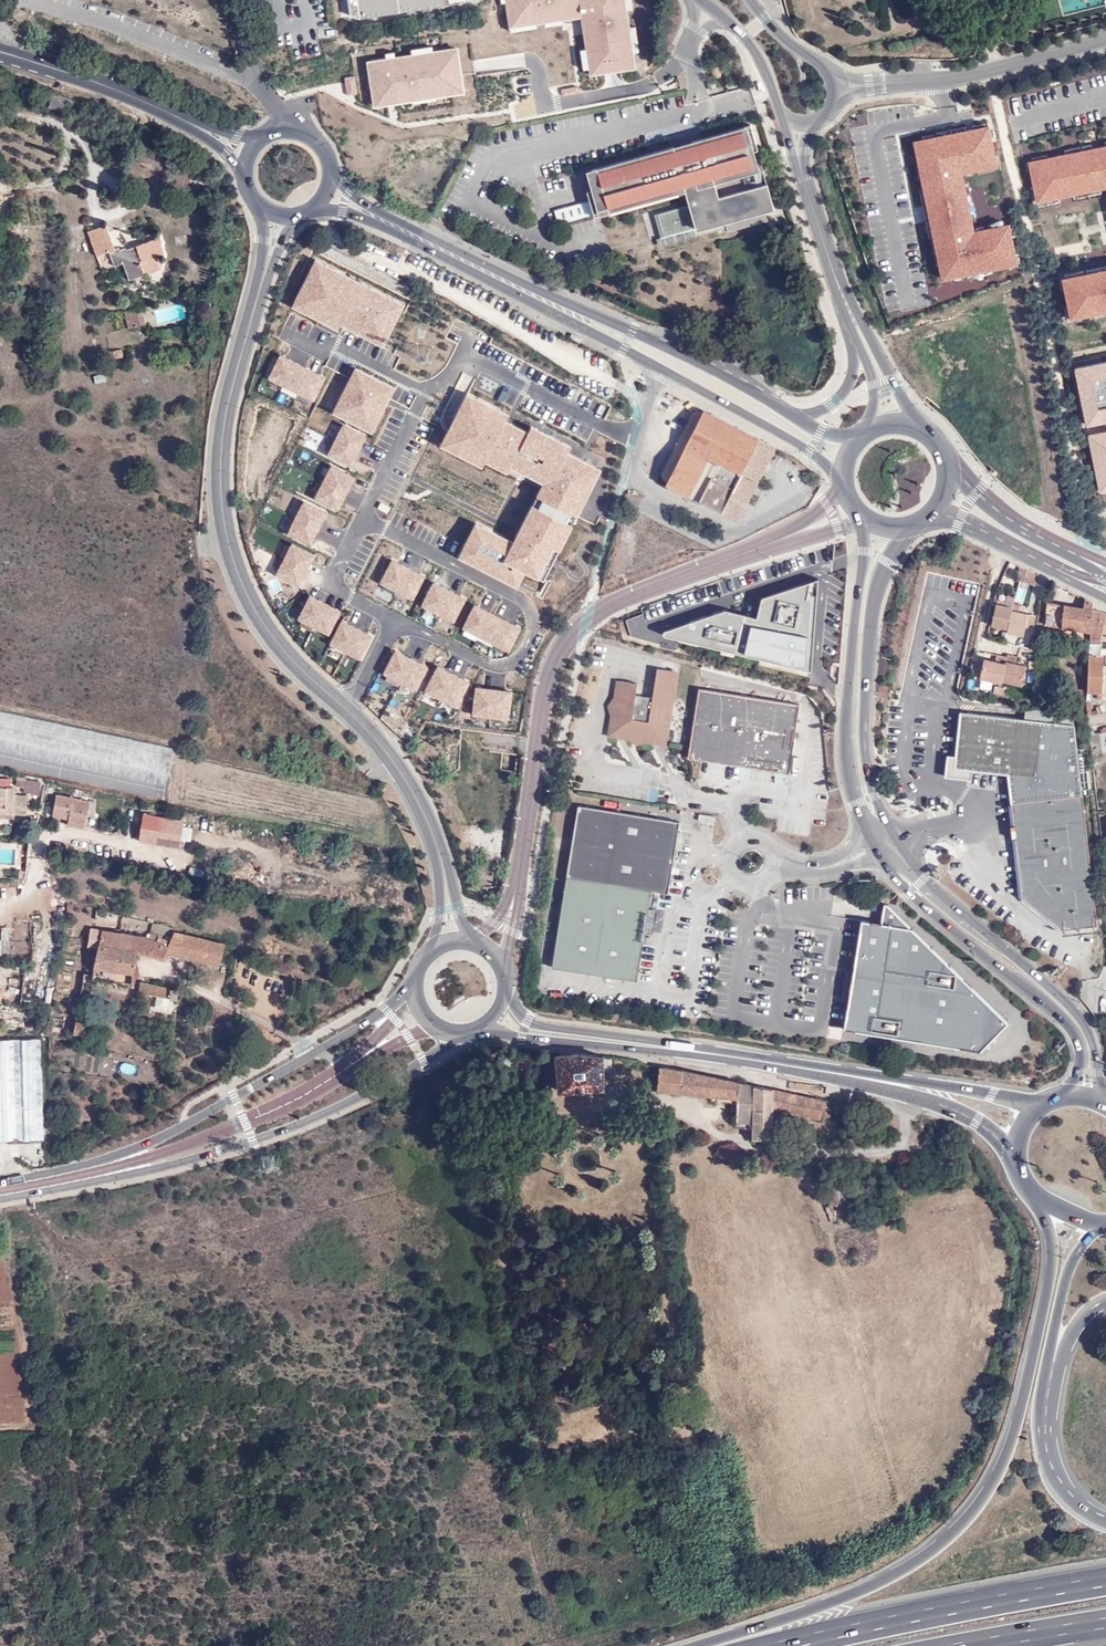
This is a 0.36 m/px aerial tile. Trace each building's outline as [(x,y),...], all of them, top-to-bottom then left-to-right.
[(360,19),(446,6),(445,0),(357,0),(360,19)] [(512,32),(579,21),(580,27),(589,80),(637,72),(625,0),(506,0),(512,32)] [(458,51),(367,64),(374,109),(393,106),(465,96),(458,51)] [(722,77),(719,66),(712,68),(715,78),(722,77)] [(346,94),(356,93),(355,76),(345,77),(346,94)] [(67,116),(73,98),(54,91),(46,111),(67,116)] [(750,125),(586,171),(591,189),(586,191),(593,216),(685,191),(689,205),(696,229),(724,221),(726,227),(727,231),(767,220),(764,210),(774,208),(750,125)] [(943,279),(1013,265),(1006,226),(971,232),(961,173),(996,165),(988,127),(915,141),(929,209),(943,279)] [(1029,162),(1034,187),(1030,188),(1032,197),(1036,196),(1037,201),(1105,187),(1105,146),(1050,157),(1050,158),(1029,162)] [(554,210),(558,224),(588,216),(584,202),(554,210)] [(650,216),(659,246),(726,227),(724,221),(696,229),(689,205),(650,216)] [(113,246),(106,224),(88,230),(96,255),(108,251),(113,265),(121,263),(127,278),(159,267),(156,257),(162,254),(158,243),(160,242),(158,237),(126,248),(124,246),(119,247),(117,245),(113,246)] [(327,265),(316,260),(314,265),(324,270),(327,265)] [(324,270),(314,265),(293,305),(305,311),(307,306),(327,316),(324,321),(339,329),(342,324),(348,327),(374,340),(376,335),(386,340),(401,310),(392,305),(394,300),(371,288),(369,293),(351,284),(354,279),(327,265),(324,270)] [(1063,278),(1071,317),(1105,310),(1105,269),(1063,278)] [(371,288),(354,279),(351,284),(369,293),(371,288)] [(401,310),(404,305),(394,300),(392,305),(401,310)] [(145,323),(141,306),(123,310),(127,328),(145,323)] [(307,306),(305,311),(324,321),(327,316),(307,306)] [(415,341),(426,343),(428,329),(417,327),(415,341)] [(374,340),(383,345),(386,340),(376,335),(374,340)] [(313,400),(325,377),(280,355),(269,377),(313,400)] [(1073,368),(1085,428),(1105,424),(1105,426),(1105,362),(1073,368)] [(394,388),(356,368),(338,402),(343,405),(339,414),(367,429),(372,419),(377,422),(388,401),(394,388)] [(478,399),(468,394),(465,399),(475,404),(478,399)] [(471,534),(460,556),(518,585),(525,570),(544,579),(555,558),(586,497),(601,469),(568,453),(571,447),(531,426),(528,433),(519,428),(506,421),(497,416),(500,410),(478,399),(475,404),(465,399),(442,445),(461,455),(464,449),(486,460),(500,467),(503,461),(511,465),(545,482),(538,496),(544,499),(540,508),(533,504),(514,542),(483,526),(477,537),(471,534)] [(338,402),(334,412),(339,414),(343,405),(338,402)] [(506,421),(509,415),(500,410),(497,416),(506,421)] [(775,448),(704,411),(701,417),(696,415),(666,475),(670,478),(667,484),(699,500),(711,478),(733,490),(740,476),(757,484),(775,448)] [(367,429),(372,431),(377,422),(372,419),(367,429)] [(366,437),(343,425),(328,454),(351,466),(366,437)] [(1087,437),(1099,496),(1105,495),(1105,433),(1087,437)] [(461,455),(483,466),(486,460),(464,449),(461,455)] [(500,467),(508,471),(511,465),(503,461),(500,467)] [(354,477),(332,466),(315,497),(338,509),(354,477)] [(711,478),(699,500),(698,501),(738,522),(757,484),(740,476),(733,490),(711,478)] [(538,496),(533,504),(540,508),(544,499),(538,496)] [(597,512),(600,501),(589,498),(586,508),(597,512)] [(327,513),(304,501),(288,532),(311,544),(327,513)] [(388,512),(391,507),(381,502),(379,508),(388,512)] [(483,526),(477,523),(471,534),(477,537),(483,526)] [(315,555),(292,543),(276,574),(299,586),(315,555)] [(424,576),(391,559),(380,582),(412,599),(424,576)] [(1041,577),(1027,570),(1022,580),(1035,587),(1041,577)] [(815,607),(817,580),(761,598),(756,618),(725,610),(665,630),(664,633),(665,636),(802,669),(805,657),(812,659),(813,634),(805,632),(812,607),(815,607)] [(465,599),(433,582),(421,605),(454,622),(465,599)] [(1018,588),(1015,601),(1022,603),(1025,590),(1018,588)] [(329,634),(340,611),(310,595),(298,618),(329,634)] [(756,618),(761,598),(725,610),(756,618)] [(1094,602),(1084,598),(1083,607),(1050,601),(1046,622),(1087,629),(1092,610),(1094,602)] [(476,604),(464,626),(509,649),(520,627),(476,604)] [(1012,607),(995,604),(992,626),(1004,629),(1004,633),(1025,636),(1029,613),(1012,610),(1012,607)] [(813,634),(815,607),(812,607),(805,632),(813,634)] [(1087,629),(1087,644),(1103,646),(1103,631),(1105,617),(1105,614),(1092,610),(1087,629)] [(372,636),(342,621),(330,643),(360,659),(372,636)] [(414,639),(412,646),(427,651),(430,644),(414,639)] [(1088,655),(1088,669),(1089,690),(1105,691),(1105,661),(1103,662),(1103,654),(1103,646),(1087,644),(1088,655)] [(416,690),(428,667),(396,650),(384,673),(416,690)] [(1008,683),(1023,686),(1027,665),(1019,664),(1020,659),(1008,656),(1008,658),(998,656),(997,661),(985,660),(981,680),(995,683),(1000,684),(1001,681),(1006,681),(1006,683),(1008,683)] [(811,671),(812,659),(805,657),(802,669),(811,671)] [(438,666),(426,689),(456,704),(468,680),(438,666)] [(646,739),(665,741),(677,672),(660,670),(656,698),(634,696),(636,683),(620,681),(618,696),(609,705),(614,715),(612,733),(629,735),(636,743),(646,739)] [(995,683),(981,680),(980,686),(994,689),(995,683)] [(1022,692),(1023,686),(1008,683),(1007,690),(1022,692)] [(511,690),(476,686),(473,713),(508,718),(511,690)] [(699,689),(688,758),(705,761),(784,773),(790,769),(800,705),(699,689)] [(1091,713),(1101,712),(1101,710),(1095,710),(1095,701),(1090,701),(1091,713)] [(173,748),(0,710),(0,763),(162,799),(173,748)] [(1011,803),(1082,795),(1074,725),(960,712),(955,768),(956,768),(972,771),(1007,774),(1011,803)] [(1091,713),(1092,724),(1105,723),(1105,712),(1101,712),(1091,713)] [(1093,732),(1095,753),(1105,753),(1105,732),(1093,732)] [(971,779),(972,771),(956,768),(955,776),(971,779)] [(24,814),(25,794),(15,793),(14,785),(0,784),(0,812),(24,814)] [(85,829),(90,802),(56,795),(50,821),(85,829)] [(1097,925),(1082,795),(1011,803),(1022,898),(1062,929),(1097,925)] [(668,894),(679,824),(577,808),(552,967),(636,980),(650,891),(668,894)] [(181,841),(191,842),(193,823),(141,818),(139,845),(180,849),(181,841)] [(190,867),(188,874),(201,878),(203,870),(190,867)] [(980,1051),(1008,1022),(887,904),(884,924),(861,920),(852,973),(848,1002),(843,1028),(980,1051)] [(98,947),(101,930),(93,929),(90,946),(98,947)] [(132,952),(134,936),(101,930),(98,947),(95,966),(134,972),(137,953),(132,952)] [(150,932),(147,938),(160,942),(162,937),(150,932)] [(221,965),(226,944),(187,934),(181,955),(221,965)] [(147,938),(134,936),(132,952),(137,953),(167,958),(170,947),(160,942),(147,938)] [(848,1002),(852,973),(846,972),(841,1001),(848,1002)] [(141,979),(139,990),(159,994),(172,997),(178,998),(180,988),(141,979)] [(172,997),(159,994),(156,1005),(169,1008),(172,997)] [(73,1039),(83,1041),(85,1022),(77,1020),(73,1039)] [(45,1136),(41,1033),(0,1037),(0,1138),(45,1136)] [(556,1091),(600,1090),(600,1058),(556,1058),(556,1091)] [(825,1102),(657,1068),(652,1089),(736,1105),(734,1125),(753,1125),(753,1143),(770,1143),(772,1112),(821,1122),(825,1102)] [(857,1178),(841,1183),(835,1222),(867,1212),(857,1178)] [(835,1222),(841,1183),(822,1188),(832,1223),(835,1222)]
